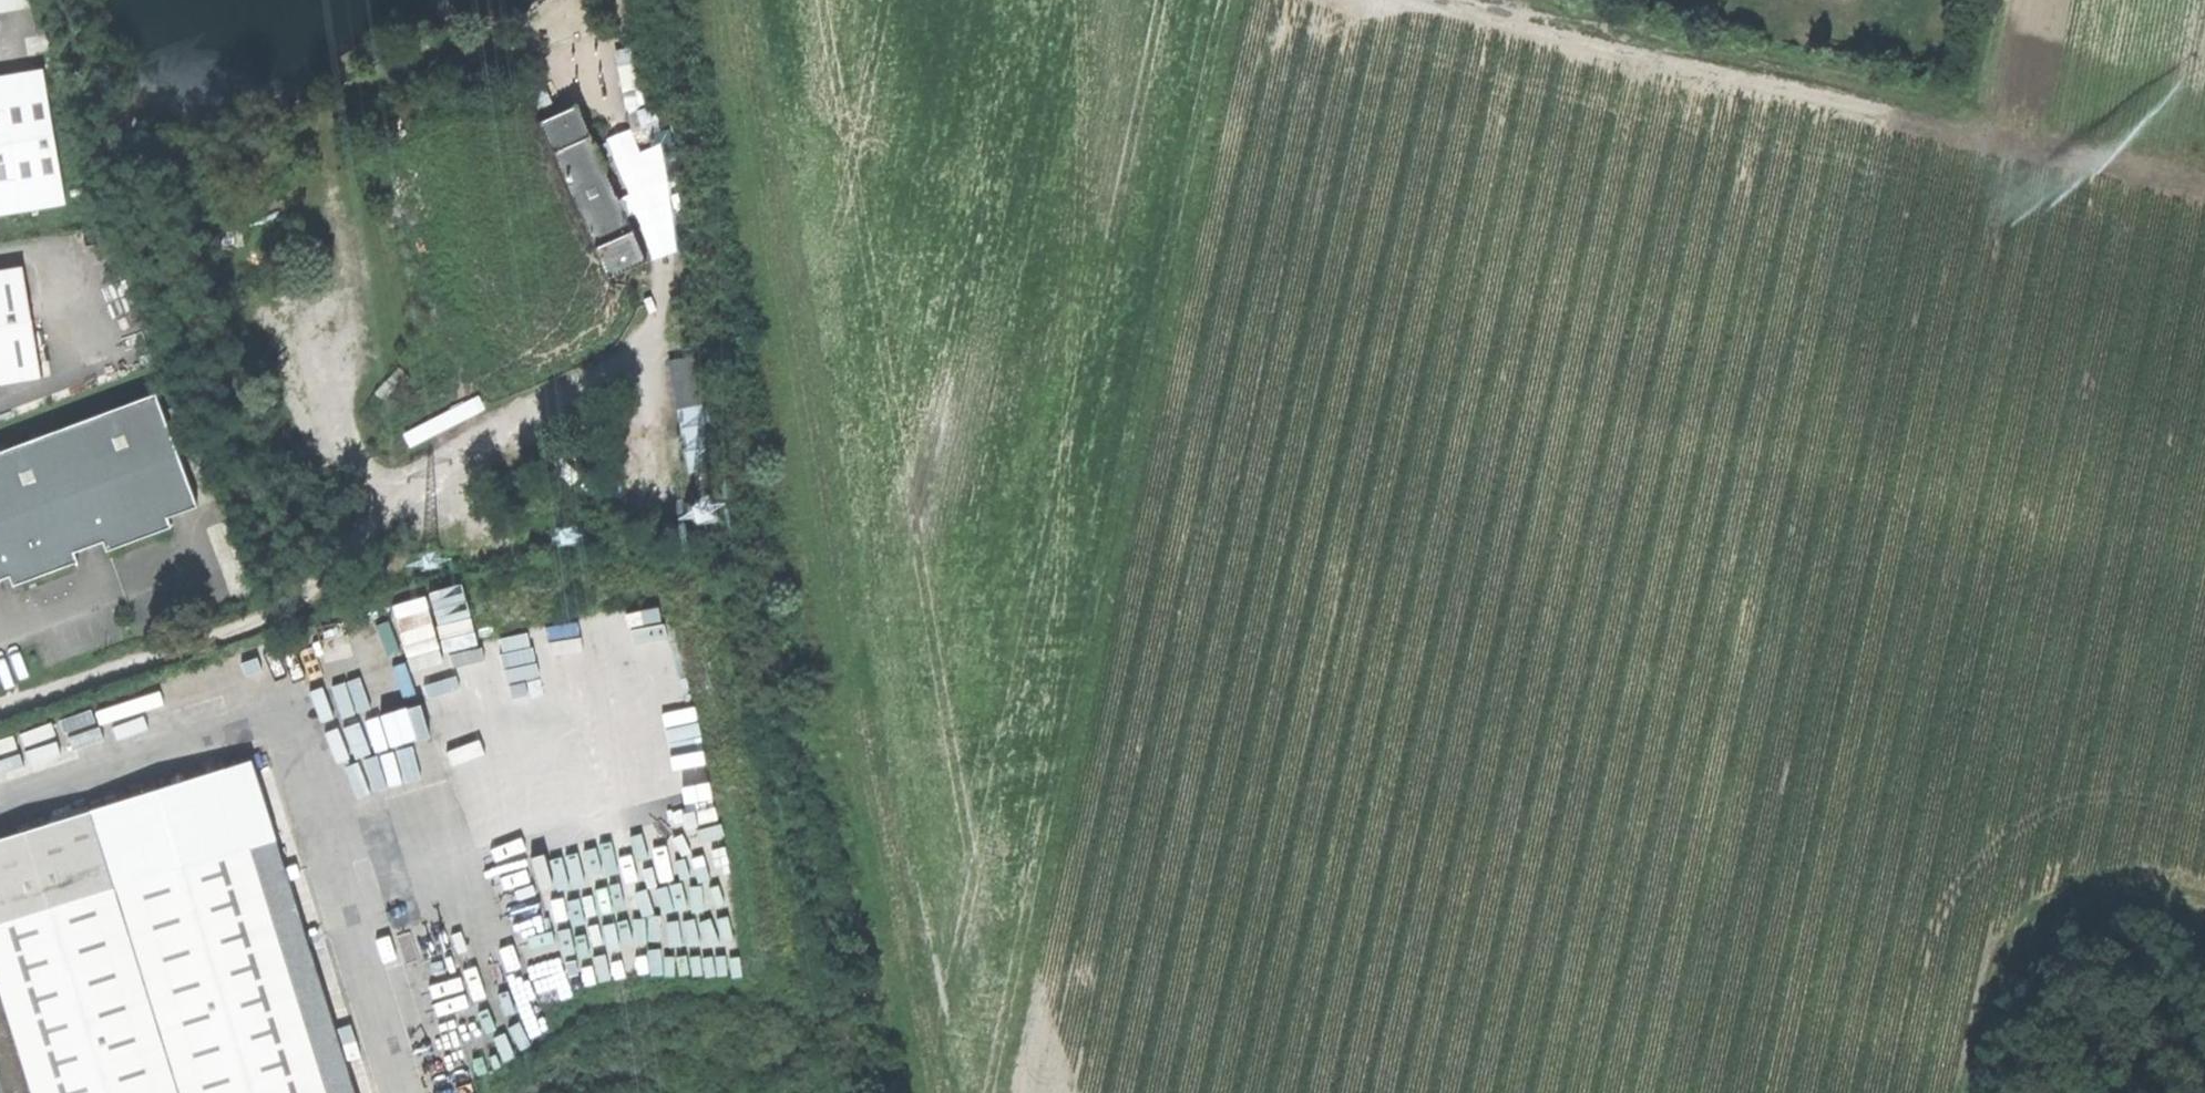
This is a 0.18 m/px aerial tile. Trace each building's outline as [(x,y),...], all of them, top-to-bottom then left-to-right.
[(34,9),(33,0),(0,0),(0,15),(34,9)] [(43,71),(0,78),(23,212),(65,205),(43,71)] [(23,212),(0,78),(0,216),(23,212)] [(572,107),(537,123),(605,280),(643,264),(572,107)] [(41,381),(32,322),(23,269),(0,273),(0,387),(41,381)] [(41,320),(32,322),(41,381),(50,379),(41,320)] [(687,469),(709,468),(702,388),(681,390),(687,469)] [(11,577),(14,586),(79,563),(76,552),(104,542),(108,552),(173,528),(169,518),(199,508),(158,396),(0,454),(0,581),(11,577)] [(591,614),(606,680),(641,672),(626,606),(591,614)] [(116,885),(93,810),(0,839),(0,922),(116,885)] [(31,1092),(325,1092),(248,845),(116,885),(0,922),(0,992),(31,1092)]
